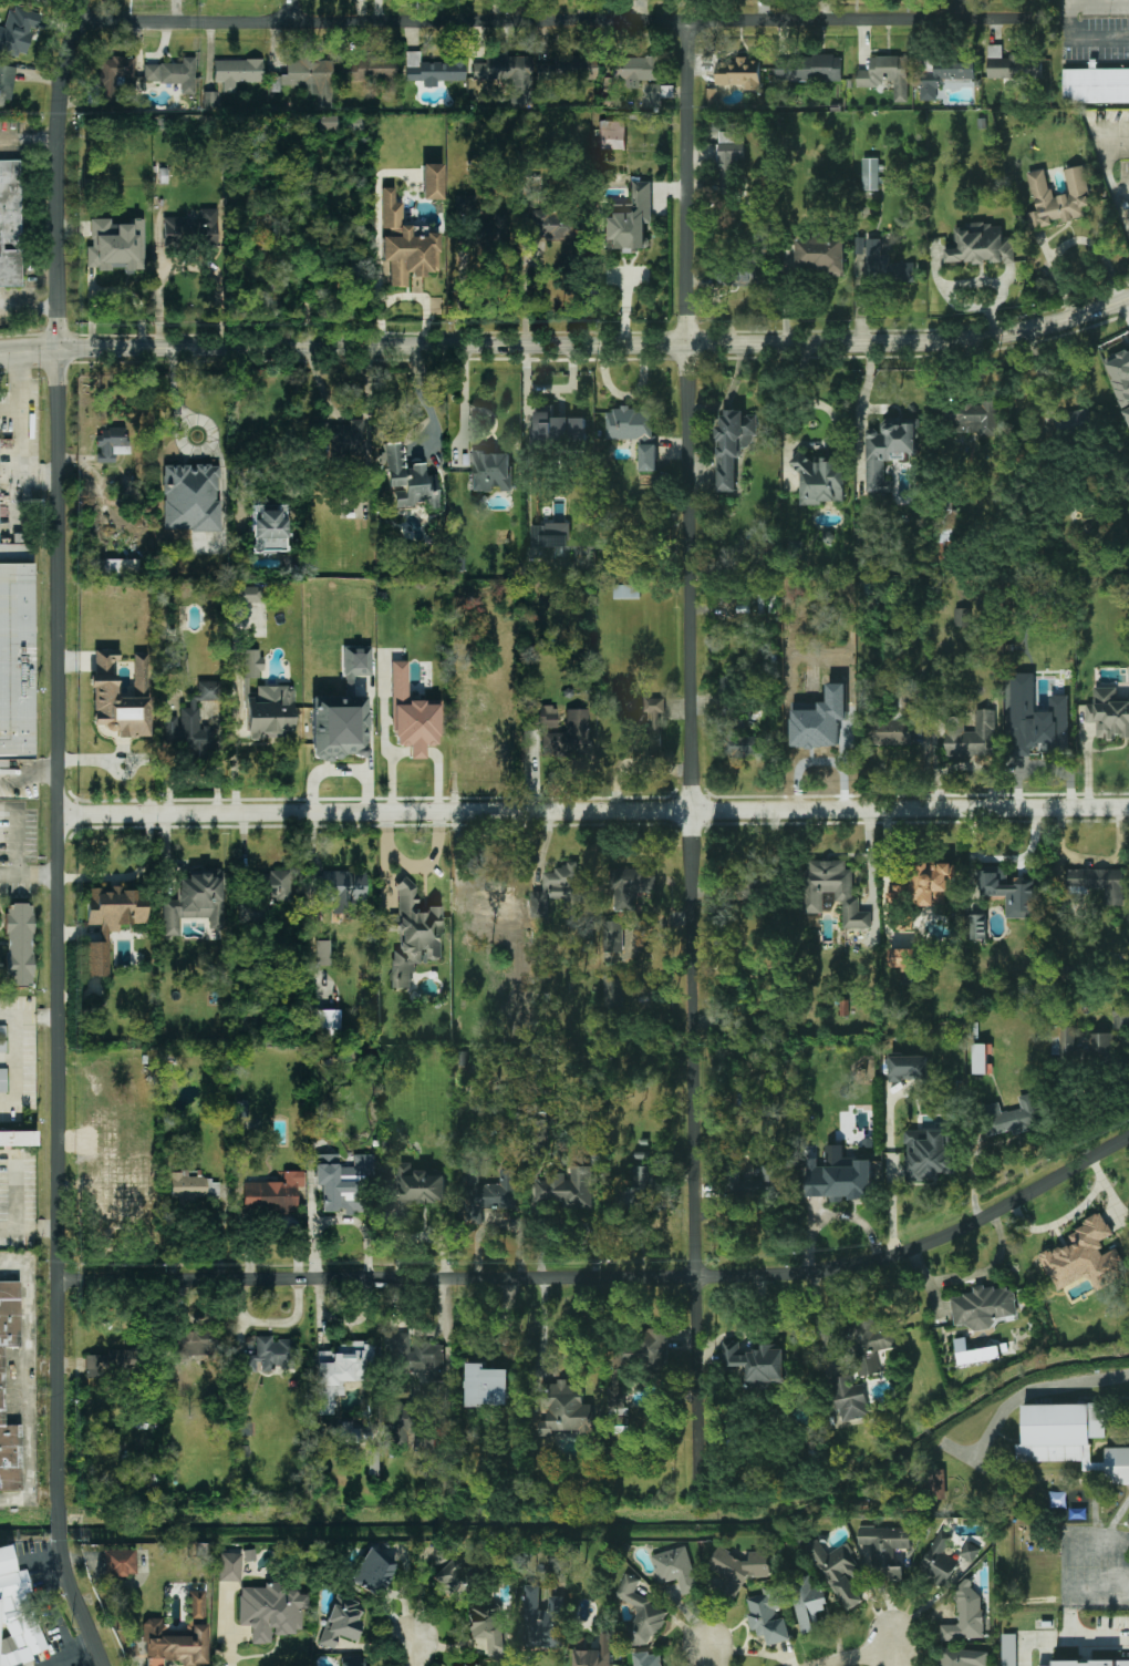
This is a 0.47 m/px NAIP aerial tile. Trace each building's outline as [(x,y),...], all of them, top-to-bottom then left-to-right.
[(0,27),(0,52),(25,58),(33,28),(36,29),(40,13),(11,5),(5,28),(0,27)] [(988,78),(1042,78),(1042,62),(1030,62),(1030,55),(1002,55),(1002,45),(988,45),(988,78)] [(466,58),(450,58),(450,62),(420,62),(420,52),(405,52),(405,82),(424,82),(424,88),(437,88),(437,81),(466,82),(466,58)] [(776,81),(842,80),(841,55),(775,56),(776,81)] [(485,57),(486,63),(473,63),(473,81),(510,80),(510,105),(533,105),(532,56),(485,57)] [(908,102),(908,56),(870,56),(870,70),(857,69),(857,84),(894,85),(894,101),(908,102)] [(100,57),(99,103),(115,103),(116,86),(124,86),(124,79),(134,79),(135,59),(100,57)] [(395,57),(356,57),(356,65),(345,65),(345,80),(385,80),(385,91),(395,91),(395,57)] [(537,65),(537,83),(555,83),(555,90),(570,90),(570,80),(597,80),(597,57),(553,57),(553,65),(537,65)] [(613,57),(613,80),(624,80),(624,88),(640,88),(640,79),(657,80),(658,58),(613,57)] [(181,83),(181,94),(195,94),(195,58),(183,58),(183,64),(144,64),(144,83),(181,83)] [(333,107),(334,60),(286,59),(286,76),(280,75),(280,86),(304,86),(304,96),(318,96),(318,107),(333,107)] [(717,60),(717,85),(745,84),(745,90),(760,90),(760,59),(717,60)] [(223,93),(236,93),(235,82),(264,82),(263,60),(214,61),(214,83),(223,83),(223,93)] [(921,100),(938,100),(938,81),(974,81),(974,61),(934,61),(933,71),(921,71),(921,100)] [(0,66),(0,101),(12,102),(15,67),(0,66)] [(1064,69),(1064,103),(1128,103),(1128,68),(1064,69)] [(673,86),(663,86),(663,84),(645,83),(644,106),(662,107),(662,97),(673,97),(673,86)] [(218,92),(204,92),(204,108),(218,108),(218,92)] [(336,117),(320,117),(319,130),(336,130),(336,117)] [(600,148),(624,150),(624,121),(600,120),(600,148)] [(717,131),(718,193),(734,193),(734,163),(744,162),(744,131),(717,131)] [(862,189),(878,189),(879,157),(862,157),(862,189)] [(0,160),(0,287),(23,286),(21,160),(0,160)] [(441,164),(422,164),(422,199),(442,199),(441,164)] [(1027,172),(1036,210),(1027,213),(1032,230),(1054,225),(1053,223),(1086,215),(1084,206),(1092,204),(1083,165),(1064,169),(1069,192),(1052,196),(1045,167),(1027,172)] [(651,222),(651,182),(631,181),(630,205),(608,204),(608,217),(603,217),(602,247),(644,247),(644,222),(651,222)] [(437,271),(438,233),(425,233),(425,226),(401,226),(401,203),(394,203),(394,188),(382,188),(381,228),(390,228),(390,237),(382,236),(381,261),(389,261),(389,286),(406,287),(406,276),(424,276),(424,271),(437,271)] [(199,208),(198,247),(217,247),(218,209),(199,208)] [(509,210),(487,210),(488,235),(509,234),(509,210)] [(530,210),(531,239),(570,239),(569,210),(530,210)] [(186,243),(186,217),(164,217),(163,243),(186,243)] [(144,269),(143,218),(132,218),(132,224),(111,225),(111,218),(91,218),(91,247),(86,247),(86,269),(111,269),(111,263),(124,263),(124,275),(134,275),(134,269),(144,269)] [(1014,261),(1013,236),(1002,236),(1002,224),(955,225),(955,248),(945,248),(946,263),(1014,261)] [(270,249),(271,235),(253,235),(253,249),(270,249)] [(845,237),(797,236),(796,267),(828,268),(827,275),(843,275),(845,237)] [(714,264),(714,284),(759,285),(760,265),(714,264)] [(1128,405),(1128,350),(1104,362),(1126,407),(1128,405)] [(996,433),(997,401),(951,401),(950,432),(996,433)] [(584,416),(552,418),(551,405),(536,407),(537,440),(586,439),(584,416)] [(607,439),(652,439),(652,409),(607,408),(607,439)] [(1057,433),(1091,429),(1089,408),(1055,413),(1057,433)] [(756,414),(743,414),(743,409),(725,410),(721,424),(716,424),(716,440),(719,441),(716,453),(716,462),(717,467),(717,491),(735,491),(735,456),(739,456),(743,446),(750,446),(756,423),(756,414)] [(867,492),(892,492),(892,480),(884,480),(884,459),(904,459),(904,452),(916,452),(916,419),(879,419),(879,429),(866,429),(867,492)] [(126,428),(96,428),(97,463),(115,463),(115,454),(126,453),(126,428)] [(402,465),(401,442),(383,443),(383,453),(379,454),(379,464),(385,464),(386,489),(392,489),(393,507),(421,506),(422,508),(437,508),(436,475),(424,475),(424,465),(402,465)] [(640,471),(656,470),(656,443),(640,444),(640,471)] [(472,491),(511,491),(510,452),(484,453),(484,450),(470,450),(472,491)] [(845,503),(845,459),(798,457),(798,503),(845,503)] [(163,531),(219,531),(219,501),(218,501),(218,465),(163,465),(163,531)] [(283,552),(284,516),(282,516),(282,505),(252,504),(251,552),(283,552)] [(759,552),(778,552),(778,542),(759,541),(759,552)] [(28,545),(0,545),(0,566),(28,566),(28,545)] [(95,561),(95,576),(138,575),(138,559),(95,561)] [(30,759),(28,566),(0,566),(0,759),(30,759)] [(640,597),(640,583),(612,584),(613,598),(640,597)] [(236,587),(236,604),(261,603),(261,586),(236,587)] [(970,607),(954,607),(954,626),(970,626),(970,607)] [(147,737),(147,655),(132,655),(133,697),(115,697),(115,660),(118,660),(118,649),(92,649),(92,726),(104,724),(104,731),(116,731),(116,737),(147,737)] [(244,677),(261,678),(261,650),(244,649),(244,677)] [(407,661),(391,661),(393,747),(408,745),(410,759),(424,759),(424,745),(439,745),(439,700),(407,700),(407,661)] [(1034,672),(1011,673),(1013,755),(1032,754),(1032,751),(1069,750),(1068,695),(1049,696),(1050,710),(1035,711),(1034,672)] [(164,745),(180,745),(180,755),(214,754),(214,726),(199,727),(199,708),(196,708),(196,700),(218,700),(218,681),(197,681),(197,695),(190,695),(190,709),(178,709),(178,717),(164,717),(164,745)] [(847,682),(827,682),(827,701),(819,701),(819,709),(800,709),(800,707),(791,707),(791,747),(839,747),(839,720),(847,720),(847,682)] [(247,697),(247,736),(293,736),(293,686),(257,686),(257,697),(247,697)] [(1117,700),(1117,687),(1094,687),(1094,703),(1086,703),(1086,722),(1096,721),(1096,738),(1112,738),(1112,737),(1128,737),(1128,699),(1117,700)] [(311,697),(311,758),(366,758),(365,697),(311,697)] [(663,753),(662,697),(642,698),(643,712),(652,712),(652,726),(641,726),(641,714),(629,716),(630,754),(663,753)] [(870,718),(869,743),(908,744),(909,698),(893,698),(893,719),(870,718)] [(589,709),(566,709),(567,732),(548,733),(548,728),(557,728),(557,706),(537,707),(537,728),(541,728),(542,754),(589,754),(589,709)] [(718,754),(755,754),(755,736),(742,736),(742,717),(734,717),(734,707),(717,707),(718,754)] [(945,716),(945,754),(995,754),(995,709),(975,709),(975,731),(964,731),(964,716),(945,716)] [(806,860),(806,913),(822,912),(822,892),(835,892),(835,901),(843,901),(843,927),(871,927),(871,911),(859,911),(859,897),(853,897),(853,868),(846,868),(846,860),(806,860)] [(913,862),(913,904),(945,904),(945,895),(953,895),(953,862),(913,862)] [(580,911),(578,863),(555,864),(555,872),(542,872),(543,891),(530,891),(531,916),(548,915),(547,898),(564,897),(566,912),(580,911)] [(1006,917),(1034,917),(1035,877),(1008,877),(1009,867),(980,866),(978,895),(1006,895),(1006,917)] [(1122,867),(1066,870),(1066,889),(1105,889),(1105,905),(1123,905),(1122,867)] [(648,868),(612,868),(611,909),(633,911),(634,891),(655,892),(655,875),(648,875),(648,868)] [(365,870),(321,871),(322,901),(332,901),(332,914),(350,913),(350,902),(366,901),(365,870)] [(290,871),(267,871),(266,901),(290,901),(290,871)] [(163,899),(163,935),(179,935),(179,918),(208,917),(208,929),(222,929),(221,873),(177,874),(177,899),(163,899)] [(753,897),(752,877),(721,880),(722,899),(753,897)] [(443,958),(441,908),(417,909),(417,899),(413,898),(417,884),(400,878),(396,889),(397,915),(389,916),(387,922),(387,932),(396,930),(403,933),(398,944),(400,950),(394,952),(391,960),(392,988),(411,987),(411,971),(416,971),(415,963),(426,963),(427,958),(443,958)] [(907,902),(910,885),(891,881),(888,897),(907,902)] [(108,976),(108,932),(118,932),(118,924),(146,924),(146,888),(108,889),(108,888),(86,888),(87,925),(100,925),(100,943),(86,943),(86,976),(108,976)] [(238,923),(265,924),(266,903),(238,902),(238,923)] [(32,986),(32,904),(4,904),(4,986),(32,986)] [(971,938),(986,938),(986,914),(970,914),(971,938)] [(622,919),(603,919),(603,952),(623,950),(622,919)] [(329,940),(315,940),(315,966),(329,966),(329,940)] [(914,948),(889,947),(889,966),(902,967),(902,970),(914,970),(914,948)] [(621,975),(603,975),(604,1006),(622,1006),(621,975)] [(1128,1028),(1128,1000),(1112,1001),(1114,1028),(1128,1028)] [(339,1010),(313,1009),(312,1038),(339,1038),(339,1010)] [(1112,1033),(1089,1032),(1089,1045),(1076,1045),(1076,1026),(1053,1025),(1052,1035),(1060,1036),(1060,1058),(1111,1059),(1112,1033)] [(990,1073),(990,1052),(992,1052),(992,1043),(973,1043),(972,1073),(990,1073)] [(889,1056),(890,1079),(928,1079),(928,1055),(889,1056)] [(987,1134),(1012,1130),(1013,1132),(1042,1127),(1034,1092),(1018,1096),(1022,1108),(1001,1112),(998,1102),(981,1105),(987,1134)] [(905,1130),(907,1182),(940,1181),(940,1173),(953,1173),(952,1154),(946,1154),(946,1129),(905,1130)] [(0,1131),(0,1146),(35,1146),(35,1131),(0,1131)] [(808,1196),(829,1195),(829,1201),(843,1201),(843,1197),(871,1197),(871,1158),(843,1158),(843,1144),(825,1144),(825,1165),(817,1165),(817,1158),(807,1158),(808,1196)] [(321,1212),(363,1212),(363,1181),(373,1181),(373,1155),(353,1155),(353,1165),(314,1165),(314,1185),(321,1185),(321,1212)] [(445,1174),(427,1174),(427,1170),(412,1170),(412,1162),(396,1162),(396,1189),(390,1189),(390,1200),(395,1200),(395,1220),(413,1220),(413,1202),(445,1203),(445,1174)] [(779,1164),(763,1164),(763,1179),(740,1179),(740,1162),(727,1162),(727,1192),(779,1192),(779,1164)] [(592,1207),(592,1165),(570,1165),(571,1180),(564,1180),(564,1168),(549,1168),(549,1180),(535,1180),(536,1202),(562,1202),(562,1207),(592,1207)] [(615,1187),(615,1211),(654,1210),(652,1165),(631,1165),(631,1186),(615,1187)] [(516,1206),(515,1169),(499,1169),(500,1183),(478,1183),(478,1170),(465,1170),(466,1207),(516,1206)] [(170,1172),(172,1202),(216,1200),(215,1179),(200,1179),(200,1171),(189,1172),(189,1171),(170,1172)] [(303,1172),(283,1171),(283,1182),(244,1182),(242,1212),(297,1212),(297,1186),(303,1187),(303,1172)] [(1058,1290),(1081,1278),(1089,1276),(1095,1287),(1125,1272),(1121,1258),(1116,1247),(1102,1254),(1100,1240),(1112,1233),(1101,1212),(1070,1231),(1073,1244),(1057,1247),(1054,1250),(1046,1251),(1040,1254),(1040,1255),(1058,1290)] [(20,1491),(20,1426),(3,1426),(3,1347),(19,1347),(19,1282),(0,1282),(0,1491),(20,1491)] [(955,1330),(994,1324),(993,1318),(1017,1315),(1013,1284),(973,1289),(974,1293),(950,1296),(955,1330)] [(857,1376),(880,1372),(876,1349),(898,1346),(892,1316),(848,1323),(857,1376)] [(667,1328),(640,1328),(640,1343),(618,1344),(619,1359),(667,1359),(667,1328)] [(187,1354),(210,1354),(211,1331),(177,1331),(177,1343),(173,1343),(173,1359),(187,1359),(187,1354)] [(443,1379),(443,1344),(429,1344),(429,1340),(411,1340),(411,1333),(389,1334),(389,1371),(427,1370),(428,1380),(443,1379)] [(294,1340),(272,1340),(272,1336),(256,1336),(256,1355),(241,1355),(241,1372),(258,1372),(258,1371),(271,1371),(271,1368),(294,1368),(294,1340)] [(1001,1358),(998,1346),(967,1349),(966,1337),(954,1338),(957,1364),(1001,1358)] [(784,1381),(784,1344),(762,1344),(762,1351),(740,1351),(740,1340),(723,1340),(723,1370),(735,1370),(735,1365),(747,1365),(747,1381),(784,1381)] [(317,1415),(333,1415),(333,1396),(344,1396),(343,1381),(370,1380),(369,1343),(336,1343),(336,1351),(315,1351),(317,1415)] [(136,1351),(108,1350),(107,1356),(85,1355),(85,1374),(135,1376),(136,1351)] [(509,1368),(487,1368),(487,1362),(467,1362),(467,1403),(509,1405),(509,1368)] [(870,1415),(863,1385),(852,1387),(850,1374),(831,1378),(841,1421),(870,1415)] [(408,1447),(407,1434),(416,1433),(415,1405),(387,1405),(389,1448),(408,1447)] [(1025,1405),(1090,1405),(1111,1405),(1111,1437),(1090,1437),(1090,1442),(1084,1442),(1084,1459),(1018,1459),(1018,1441),(1025,1441),(1025,1405)] [(1108,1448),(1128,1448),(1128,1484),(1108,1484),(1108,1448)] [(945,1469),(946,1499),(928,1500),(925,1470),(945,1469)] [(871,1544),(871,1580),(902,1580),(902,1564),(893,1564),(893,1547),(910,1547),(910,1528),(858,1528),(858,1544),(871,1544)] [(944,1586),(959,1562),(943,1552),(952,1536),(941,1530),(916,1570),(944,1586)] [(863,1601),(852,1581),(863,1575),(846,1543),(827,1553),(818,1539),(808,1543),(845,1611),(863,1601)] [(972,1562),(981,1549),(967,1540),(959,1553),(972,1562)] [(32,1659),(33,1654),(48,1649),(39,1624),(39,1622),(30,1596),(30,1586),(24,1571),(15,1571),(11,1561),(12,1555),(8,1544),(0,1547),(0,1665),(13,1665),(32,1659)] [(682,1594),(698,1590),(687,1545),(652,1554),(659,1583),(679,1578),(682,1594)] [(770,1575),(768,1557),(756,1551),(748,1551),(749,1560),(746,1561),(718,1546),(707,1566),(727,1576),(724,1584),(725,1595),(734,1601),(748,1573),(755,1576),(770,1575)] [(434,1549),(434,1562),(450,1562),(450,1547),(434,1549)] [(396,1560),(364,1549),(351,1584),(383,1596),(396,1560)] [(103,1551),(104,1576),(135,1575),(134,1550),(103,1551)] [(244,1561),(255,1561),(253,1550),(242,1550),(244,1561)] [(218,1581),(239,1582),(240,1553),(219,1553),(218,1581)] [(452,1559),(432,1578),(454,1600),(473,1581),(452,1559)] [(615,1595),(639,1606),(624,1637),(649,1649),(667,1610),(633,1593),(640,1578),(626,1572),(615,1595)] [(800,1633),(820,1628),(817,1616),(829,1613),(822,1585),(811,1587),(808,1573),(788,1578),(800,1633)] [(983,1638),(982,1592),(972,1592),(971,1578),(962,1578),(962,1587),(955,1587),(956,1624),(940,1624),(941,1639),(983,1638)] [(239,1626),(250,1626),(250,1644),(270,1644),(270,1633),(301,1634),(301,1610),(307,1610),(307,1592),(284,1592),(284,1583),(265,1582),(265,1587),(239,1587),(239,1626)] [(790,1639),(786,1617),(777,1618),(775,1610),(783,1607),(777,1583),(762,1586),(764,1594),(746,1597),(755,1636),(766,1634),(768,1644),(790,1639)] [(563,1596),(549,1595),(549,1610),(539,1610),(539,1584),(525,1584),(525,1646),(562,1647),(563,1596)] [(204,1619),(205,1591),(188,1591),(187,1618),(204,1619)] [(319,1645),(334,1648),(338,1636),(355,1642),(361,1622),(359,1621),(363,1604),(344,1598),(342,1607),(330,1604),(319,1645)] [(488,1655),(505,1654),(503,1605),(468,1606),(469,1638),(487,1637),(488,1655)] [(190,1626),(190,1634),(166,1634),(166,1619),(145,1619),(145,1665),(163,1665),(163,1660),(180,1660),(180,1665),(206,1665),(206,1625),(190,1626)] [(1016,1633),(1002,1633),(1002,1665),(1016,1665),(1016,1633)] [(941,1647),(941,1658),(939,1662),(938,1665),(986,1665),(987,1652),(941,1647)] [(574,1665),(609,1665),(610,1649),(574,1648),(574,1665)] [(1118,1655),(1118,1665),(1058,1665),(1058,1650),(1118,1649),(1118,1655)] [(634,1665),(665,1665),(663,1650),(633,1654),(634,1665)] [(1118,1665),(1128,1665),(1128,1655),(1118,1655),(1118,1665)]
